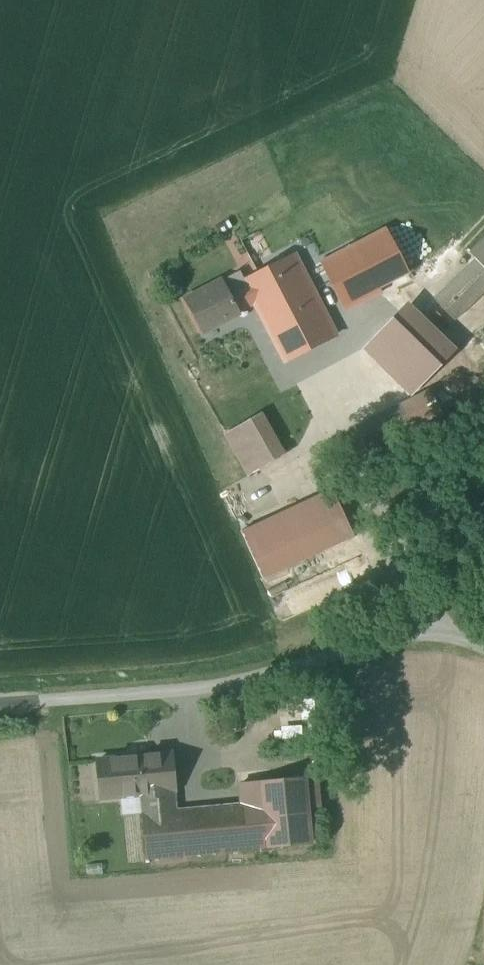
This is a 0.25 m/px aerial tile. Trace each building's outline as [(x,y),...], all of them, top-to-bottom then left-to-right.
[(377,210),(293,253),(295,257),(296,256),(328,319),(377,294),(379,299),(414,281),(377,210)] [(435,299),(456,320),(483,293),(483,239),(471,252),(476,258),(435,299)] [(247,283),(245,283),(256,303),(285,358),(286,360),(288,359),(333,335),(334,335),(336,334),(335,331),(334,331),(328,319),(296,256),(295,257),(247,283)] [(241,272),(224,281),(223,279),(185,299),(203,333),(241,313),(240,311),(256,303),(245,283),(247,283),(241,272)] [(411,314),(371,354),(399,382),(440,343),(411,314)] [(440,343),(399,382),(412,396),(453,356),(440,343)] [(292,457),(272,418),(233,438),(253,477),(292,457)] [(333,489),(243,531),(264,579),(354,536),(333,489)] [(171,753),(98,760),(102,798),(174,791),(175,791),(171,753)] [(306,778),(239,784),(241,805),(242,805),(246,848),(246,849),(312,842),(306,778)] [(241,805),(175,811),(174,791),(142,794),(144,814),(143,814),(147,858),(246,848),(242,805),(241,805)]
